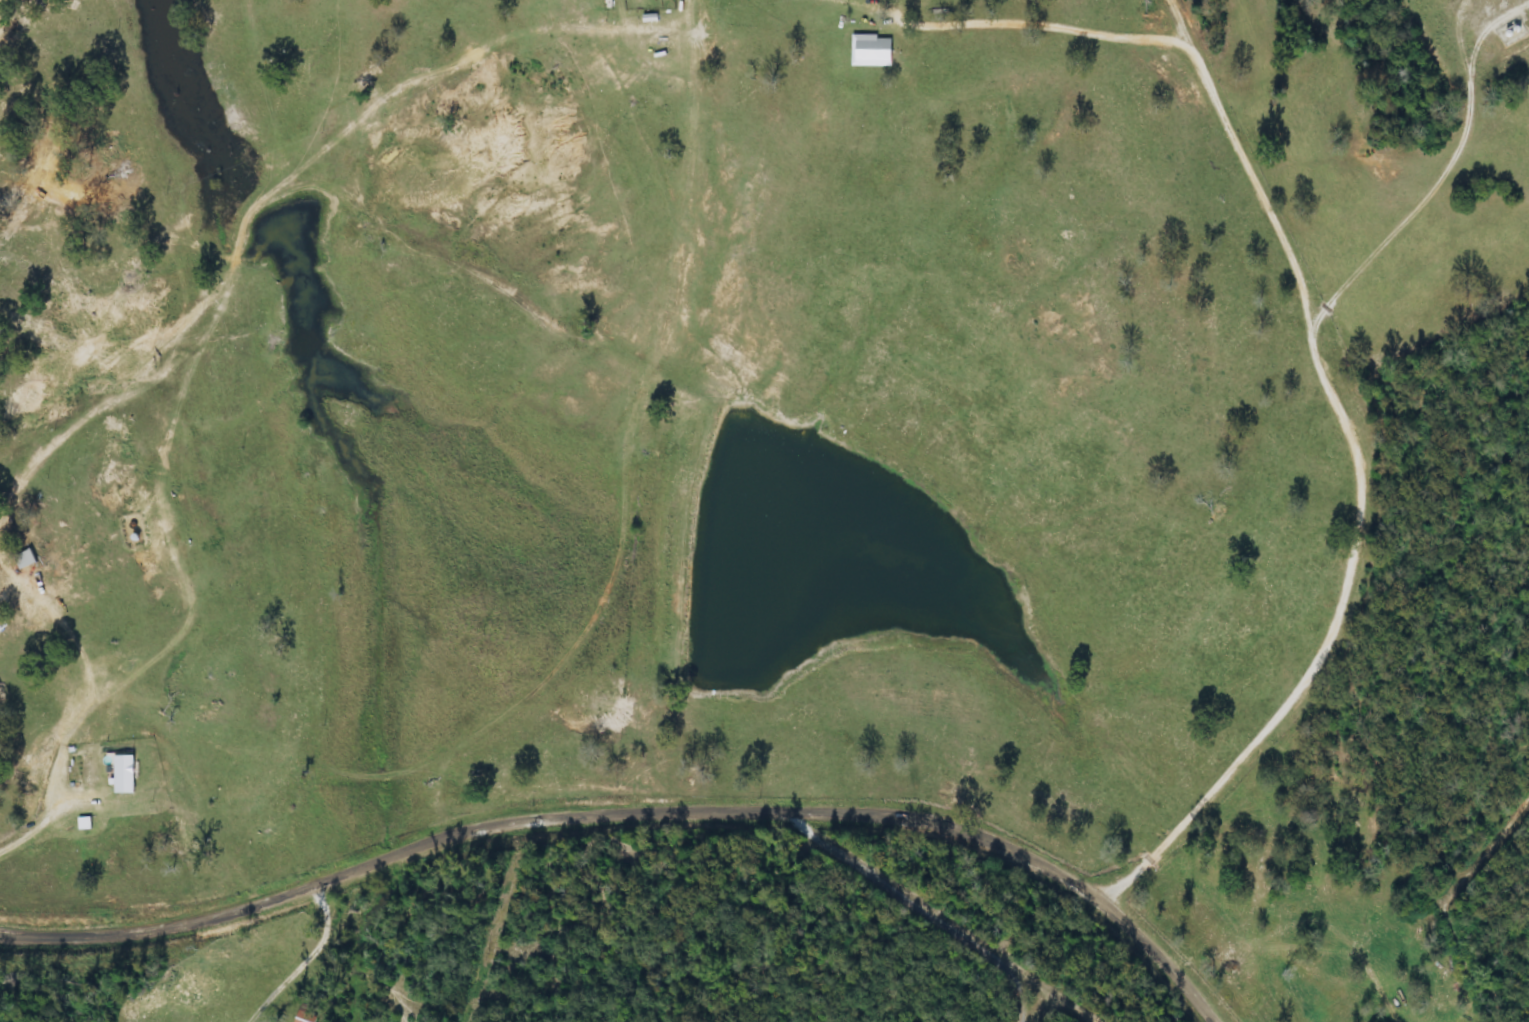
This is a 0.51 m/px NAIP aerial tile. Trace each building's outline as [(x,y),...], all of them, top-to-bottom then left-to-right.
[(891,67),(892,37),(852,36),(852,67),(891,67)] [(13,557),(19,571),(36,564),(30,550),(13,557)] [(134,794),(134,756),(114,757),(114,780),(109,780),(109,787),(114,787),(114,795),(134,794)] [(318,1013),(300,1007),(295,1021),(315,1021),(318,1013)]
